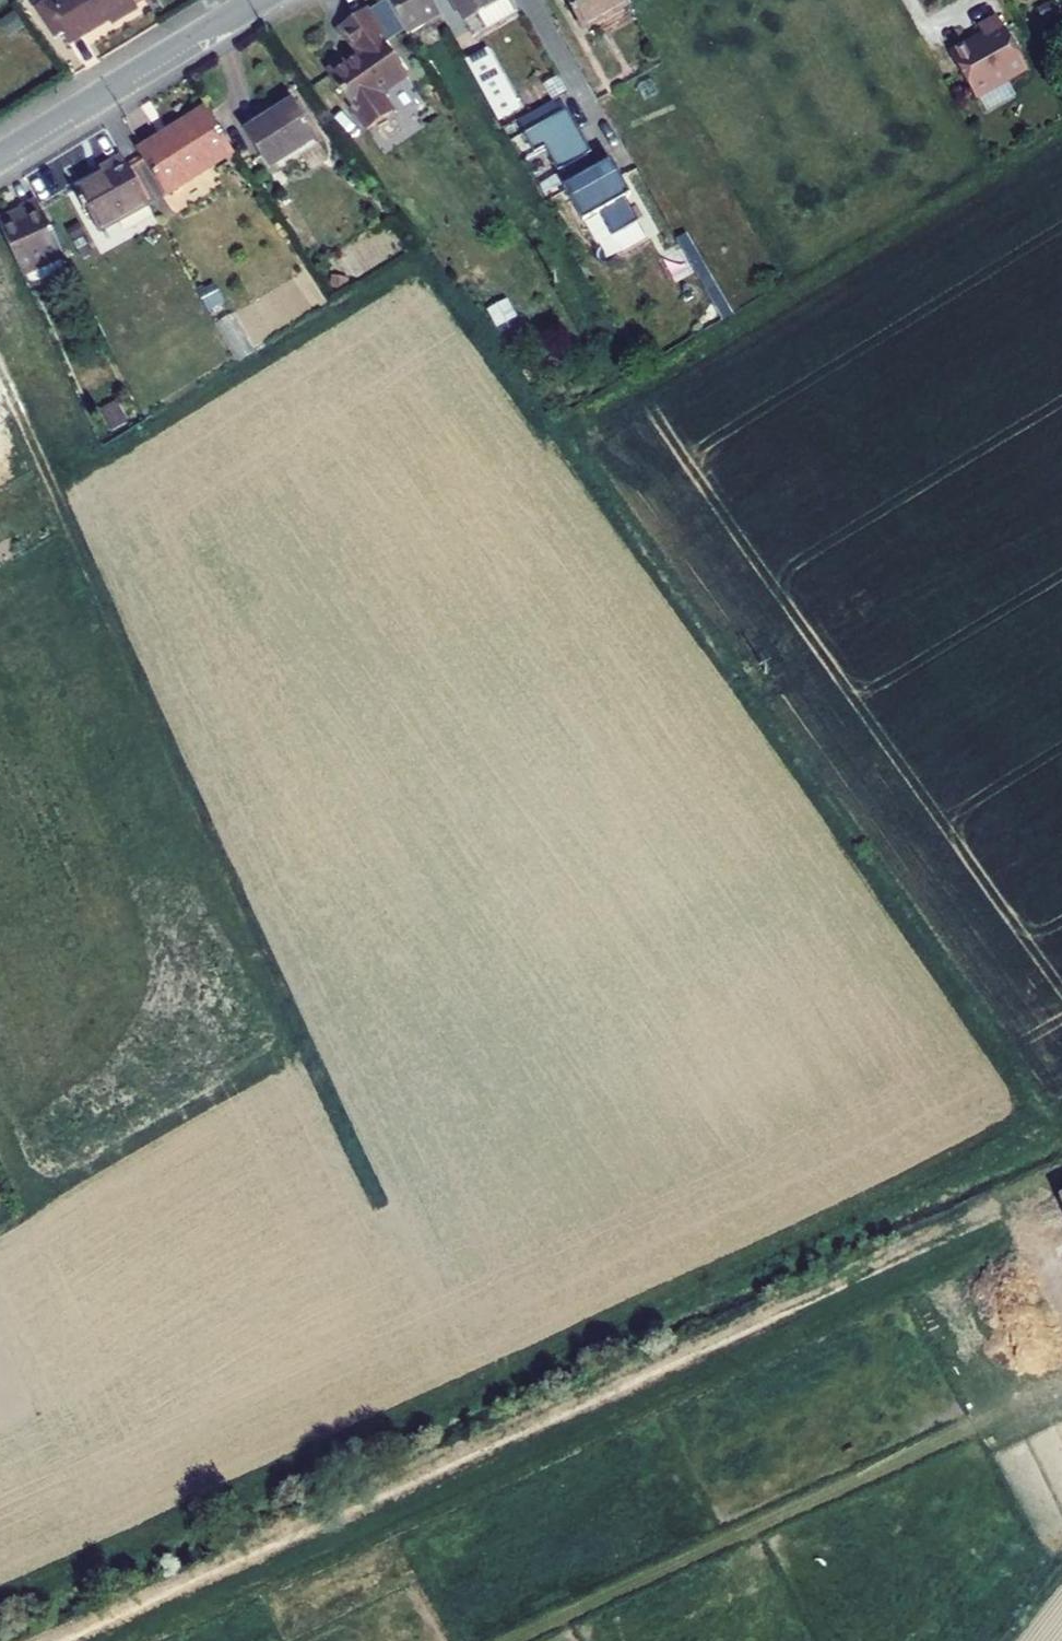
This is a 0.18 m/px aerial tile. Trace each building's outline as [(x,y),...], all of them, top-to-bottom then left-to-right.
[(140,13),(135,5),(144,0),(71,0),(52,12),(75,53),(116,28),(140,13)] [(422,0),(381,0),(380,0),(403,39),(434,22),(422,0)] [(462,28),(474,22),(482,36),(513,19),(505,5),(509,2),(508,0),(445,0),(462,28)] [(577,37),(622,11),(616,0),(556,0),(577,37)] [(143,18),(140,13),(116,28),(119,33),(143,18)] [(334,69),(316,81),(356,139),(383,121),(371,103),(397,84),(371,46),(375,44),(357,18),(331,36),(351,65),(338,74),(334,69)] [(961,56),(938,69),(963,115),(1015,86),(985,32),(966,43),(972,54),(963,60),(961,56)] [(461,68),(484,110),(506,97),(482,56),(461,68)] [(516,114),(506,97),(484,110),(494,127),(516,114)] [(220,157),(192,111),(123,154),(149,199),(220,157)] [(303,147),(282,112),(236,140),(258,174),(303,147)] [(611,167),(595,176),(587,162),(592,159),(567,116),(523,141),(534,160),(544,154),(558,178),(563,175),(571,190),(564,194),(584,228),(600,219),(613,242),(639,228),(625,204),(630,201),(611,167)] [(92,237),(140,211),(111,161),(97,170),(102,178),(70,197),(92,237)] [(13,284),(55,263),(53,260),(26,209),(7,218),(12,228),(0,233),(0,257),(13,284)] [(1054,1201),(1061,1220),(1061,1197),(1054,1201)]
